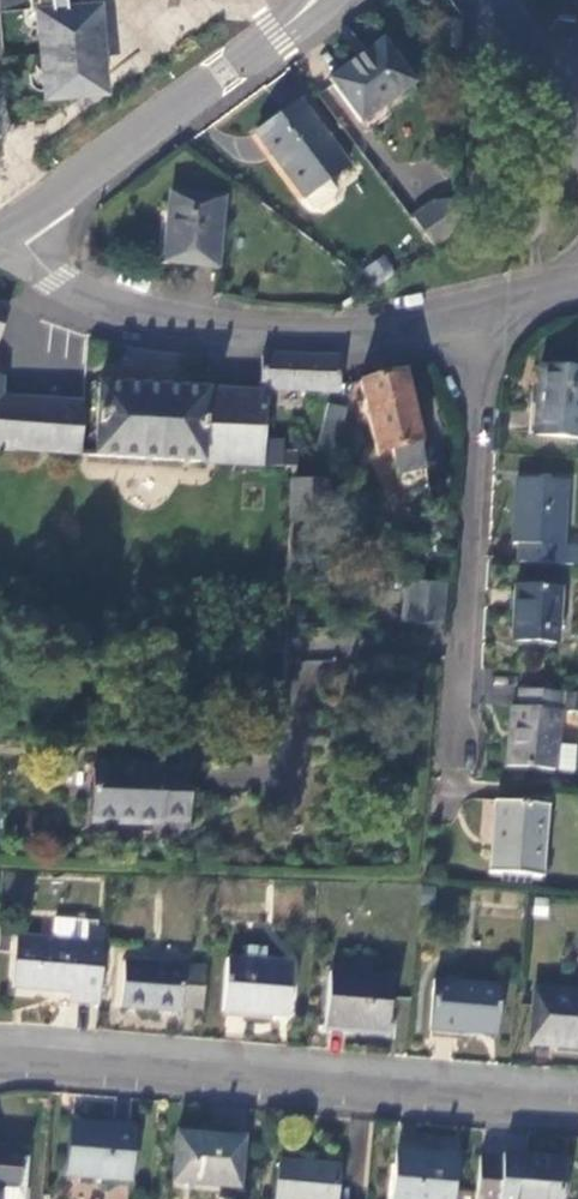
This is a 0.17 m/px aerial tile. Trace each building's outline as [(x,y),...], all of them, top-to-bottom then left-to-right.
[(29,9),(33,8),(41,98),(105,92),(104,67),(100,0),(82,0),(65,1),(65,0),(28,0),(29,9)] [(362,123),(415,84),(382,40),(329,79),(362,123)] [(256,133),(304,199),(328,182),(348,167),(300,101),(256,133)] [(336,193),(328,182),(304,199),(312,210),(320,210),(333,200),(336,193)] [(216,267),(223,200),(171,194),(168,216),(172,216),(167,262),(216,267)] [(412,219),(435,250),(460,233),(461,202),(432,204),(412,219)] [(362,268),(374,286),(396,272),(384,254),(362,268)] [(8,309),(0,306),(0,334),(8,309)] [(339,358),(262,355),(261,390),(264,390),(338,393),(339,358)] [(539,368),(533,436),(577,440),(577,372),(539,368)] [(403,372),(359,383),(375,454),(391,450),(401,498),(429,492),(421,447),(403,372)] [(80,456),(82,404),(0,399),(2,378),(0,378),(0,451),(80,456)] [(99,385),(95,457),(260,466),(261,452),(262,429),(244,428),(244,440),(222,439),(222,427),(203,426),(205,390),(99,385)] [(244,428),(262,429),(264,394),(207,391),(205,390),(203,426),(222,427),(222,439),(244,440),(244,428)] [(329,405),(319,445),(337,449),(347,410),(329,405)] [(280,453),(261,452),(260,466),(279,467),(280,453)] [(296,454),(280,453),(279,467),(292,467),(295,468),(296,454)] [(520,563),(577,567),(577,547),(561,546),(565,482),(517,479),(513,545),(521,545),(520,563)] [(328,482),(291,480),(289,522),(292,522),(325,523),(328,482)] [(445,586),(405,583),(402,622),(442,625),(445,586)] [(559,590),(517,587),(513,641),(555,644),(559,590)] [(557,745),(560,713),(577,715),(577,695),(561,694),(520,690),(518,708),(512,708),(507,767),(555,772),(557,745)] [(576,747),(557,745),(555,772),(574,773),(576,747)] [(187,824),(190,770),(163,769),(163,766),(94,763),(92,823),(161,826),(161,823),(187,824)] [(496,803),(490,874),(541,879),(547,807),(496,803)] [(55,920),(53,941),(84,943),(86,930),(86,923),(55,920)] [(79,1003),(98,1005),(105,932),(86,930),(84,943),(53,941),(17,937),(13,988),(71,993),(80,993),(79,1003)] [(292,965),(227,959),(222,1012),(288,1017),(292,965)] [(181,1007),(203,1009),(207,969),(124,962),(120,1007),(180,1013),(181,1007)] [(392,979),(329,974),(325,1026),(387,1032),(392,979)] [(434,981),(430,1030),(496,1036),(500,987),(434,981)] [(536,990),(531,1044),(577,1048),(577,993),(536,990)] [(70,1002),(79,1003),(80,993),(71,993),(70,1002)] [(70,1124),(65,1176),(130,1182),(134,1130),(70,1124)] [(238,1188),(243,1140),(177,1134),(173,1182),(238,1188)] [(453,1157),(396,1152),(392,1198),(449,1198),(453,1157)] [(22,1157),(0,1155),(0,1192),(1,1185),(19,1186),(22,1157)] [(479,1157),(475,1198),(558,1198),(561,1161),(502,1156),(501,1159),(479,1157)] [(22,1157),(19,1186),(1,1185),(0,1192),(0,1198),(24,1198),(28,1157),(22,1157)] [(338,1168),(280,1163),(277,1198),(335,1198),(338,1168)]
